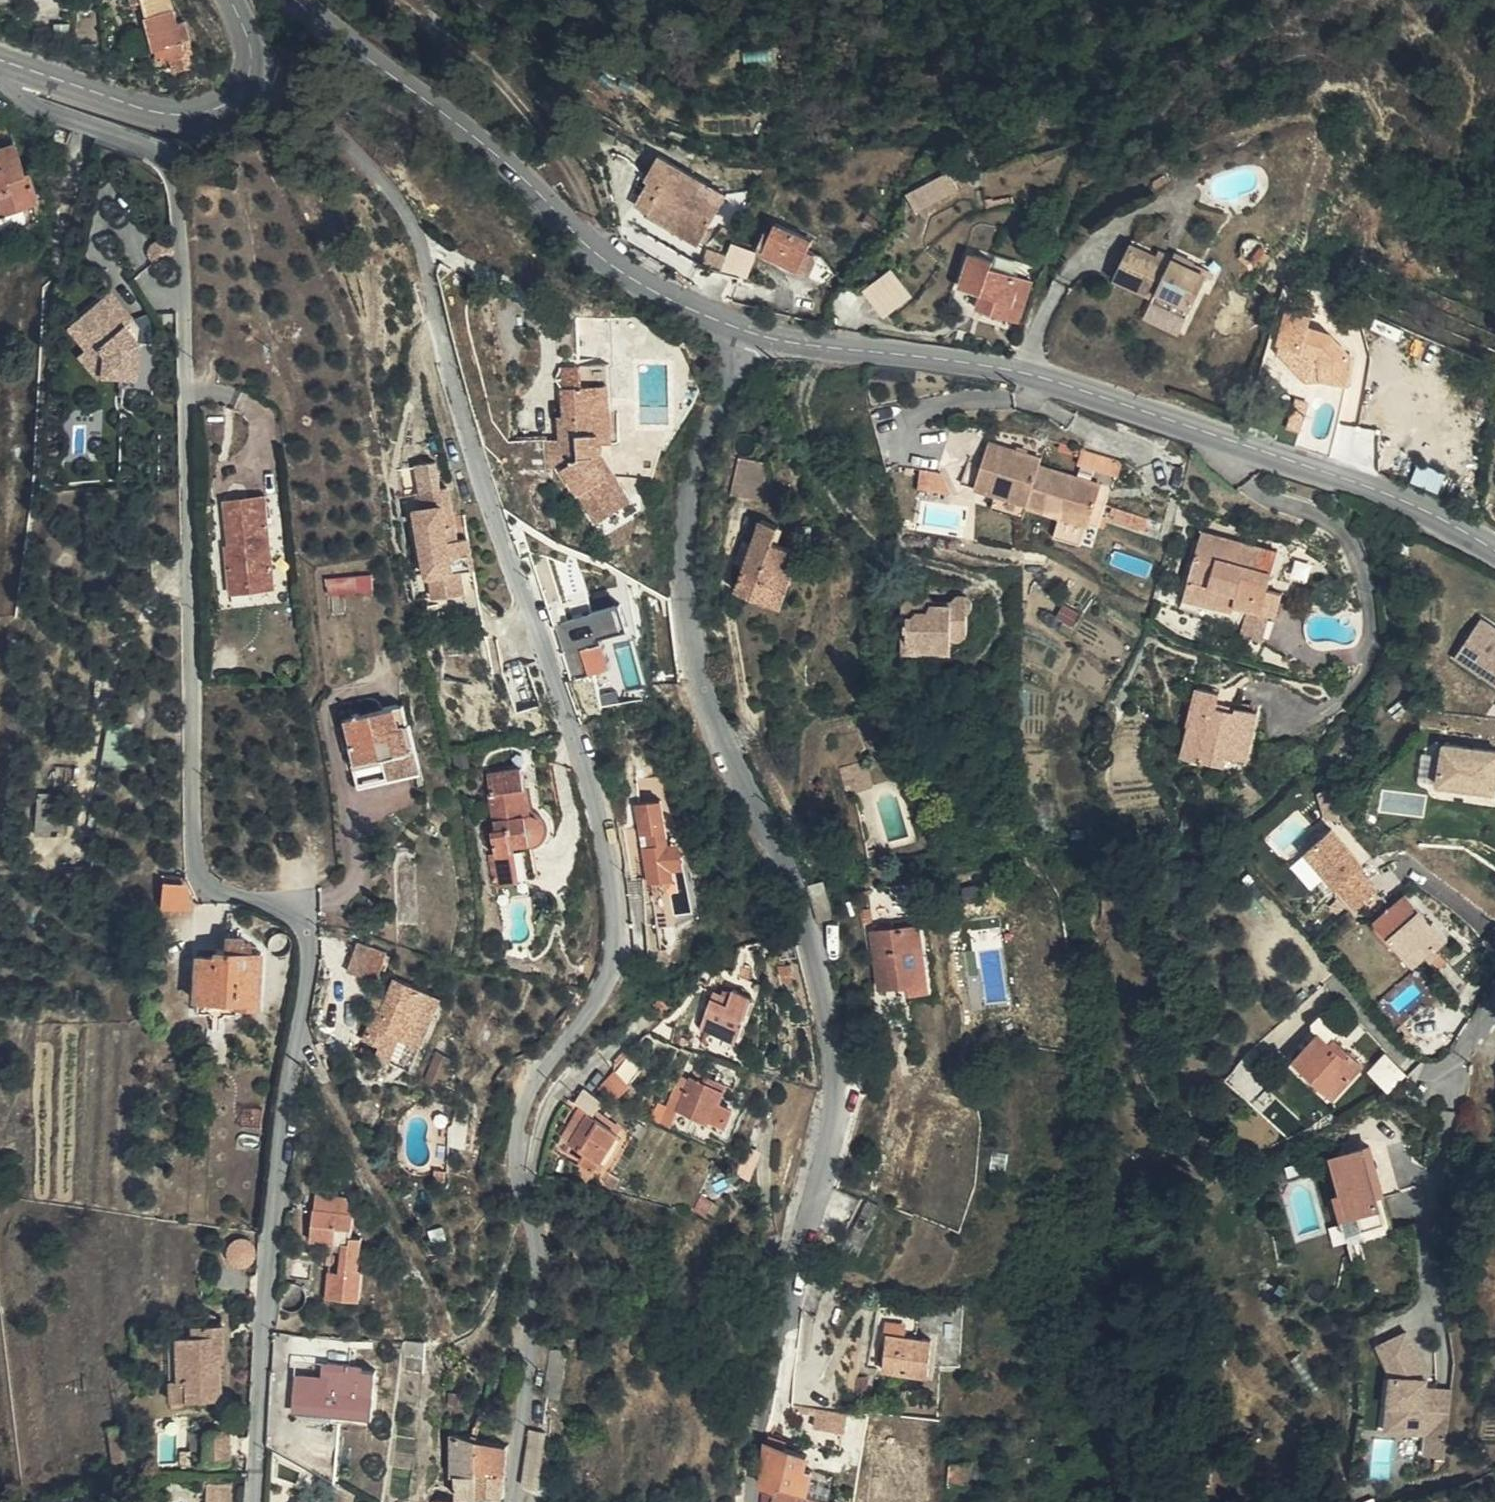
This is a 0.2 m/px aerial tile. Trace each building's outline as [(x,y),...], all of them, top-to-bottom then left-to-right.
[(184,31),(177,6),(176,3),(153,9),(154,14),(167,67),(175,65),(191,61),(189,51),(199,49),(193,30),(184,31)] [(195,74),(191,61),(175,65),(178,77),(195,74)] [(18,139),(0,145),(3,154),(21,148),(18,139)] [(0,145),(0,210),(43,196),(32,166),(28,168),(21,148),(3,154),(0,145)] [(648,215),(681,233),(686,224),(707,235),(731,192),(661,154),(649,176),(653,178),(640,202),(651,209),(648,215)] [(909,189),(918,208),(962,187),(953,168),(909,189)] [(969,210),(960,193),(920,215),(931,233),(969,210)] [(686,224),(681,233),(702,244),(707,235),(686,224)] [(733,240),(723,269),(749,277),(759,249),(733,240)] [(1117,270),(1148,287),(1160,255),(1135,243),(1117,270)] [(785,257),(778,278),(812,290),(823,260),(789,247),(785,257)] [(1156,291),(1154,296),(1195,303),(1209,278),(1197,272),(1202,259),(1182,250),(1179,256),(1163,248),(1160,255),(1148,287),(1156,291)] [(996,257),(973,250),(962,283),(986,290),(981,304),(1025,318),(1037,279),(993,265),(996,257)] [(765,273),(778,278),(785,257),(773,252),(765,273)] [(895,265),(867,285),(887,313),(915,293),(895,265)] [(114,286),(106,293),(120,311),(128,304),(114,286)] [(120,311),(106,293),(80,312),(105,349),(104,374),(136,376),(133,388),(163,392),(172,347),(146,344),(148,332),(128,304),(120,311)] [(1182,325),(1188,315),(1154,296),(1149,306),(1182,325)] [(1195,303),(1154,296),(1188,315),(1195,303)] [(1313,327),(1315,312),(1292,307),(1284,341),(1313,348),(1317,329),(1313,327)] [(105,349),(80,312),(70,319),(88,341),(76,350),(96,381),(104,374),(105,349)] [(1333,332),(1320,328),(1317,344),(1329,346),(1322,376),(1350,382),(1355,357),(1333,332)] [(612,362),(562,365),(559,371),(559,375),(560,382),(566,388),(567,414),(563,415),(563,435),(565,469),(601,519),(633,497),(600,451),(604,446),(606,441),(615,440),(612,362)] [(565,469),(563,435),(548,436),(551,470),(565,469)] [(548,436),(518,438),(519,472),(539,471),(551,470),(548,436)] [(1064,503),(1094,512),(1099,498),(1104,481),(1041,462),(1044,455),(992,439),(978,484),(997,490),(1031,500),(1030,503),(1061,513),(1064,503)] [(1124,460),(1085,448),(1081,462),(1119,474),(1124,460)] [(773,464),(741,458),(735,493),(766,499),(773,464)] [(944,471),(924,468),(921,486),(953,491),(944,471)] [(427,504),(418,506),(428,574),(431,574),(435,596),(465,592),(462,569),(476,567),(469,523),(457,525),(451,484),(424,488),(427,504)] [(1031,500),(997,490),(993,503),(1026,513),(1030,503),(1031,500)] [(1094,512),(1064,503),(1061,513),(1101,525),(1108,501),(1099,498),(1094,512)] [(248,584),(249,594),(274,591),(264,499),(224,503),(229,548),(224,549),(228,586),(248,584)] [(1133,509),(1119,504),(1115,516),(1130,521),(1133,509)] [(1150,514),(1133,509),(1130,521),(1147,526),(1150,514)] [(767,515),(738,589),(782,606),(796,572),(790,569),(798,547),(781,541),(788,524),(767,515)] [(1281,549),(1205,530),(1187,594),(1238,608),(1240,599),(1254,603),(1272,608),(1280,610),(1286,588),(1271,585),(1281,549)] [(376,571),(330,576),(332,591),(377,587),(376,571)] [(229,596),(249,594),(248,584),(228,586),(229,596)] [(953,604),(935,605),(936,599),(930,593),(918,594),(913,600),(907,600),(903,604),(902,611),(910,619),(910,638),(916,644),(921,644),(927,650),(948,649),(956,641),(957,638),(966,638),(972,632),(972,609),(976,606),(976,598),(971,593),(959,593),(953,599),(953,604)] [(461,599),(448,602),(450,614),(462,613),(461,599)] [(1066,602),(1059,613),(1074,622),(1081,611),(1066,602)] [(1265,636),(1272,608),(1254,603),(1247,631),(1265,636)] [(1483,614),(1467,639),(1482,649),(1476,657),(1494,669),(1494,623),(1483,614)] [(605,639),(582,645),(590,673),(613,667),(605,639)] [(1467,639),(1457,655),(1494,680),(1494,669),(1476,657),(1482,649),(1467,639)] [(1199,682),(1191,723),(1210,727),(1203,757),(1225,762),(1227,752),(1250,757),(1260,709),(1220,701),(1222,687),(1199,682)] [(413,729),(408,703),(348,715),(357,762),(386,756),(390,777),(425,770),(416,728),(413,729)] [(1210,727),(1191,723),(1184,753),(1203,757),(1210,727)] [(1446,740),(1440,781),(1494,791),(1494,748),(1446,740)] [(472,765),(469,751),(456,754),(459,768),(472,765)] [(849,793),(873,787),(866,760),(842,767),(849,793)] [(530,812),(526,786),(531,785),(527,765),(490,771),(493,790),(492,790),(498,828),(493,828),(497,852),(493,852),(500,897),(532,893),(530,878),(540,876),(535,841),(537,840),(542,835),(544,833),(545,828),(545,822),(542,817),(536,813),(530,812)] [(638,778),(641,798),(668,794),(665,774),(638,778)] [(40,788),(38,830),(64,831),(65,788),(40,788)] [(672,842),(664,799),(637,804),(651,881),(678,877),(677,866),(687,864),(683,840),(672,842)] [(1307,850),(1358,908),(1380,889),(1361,866),(1367,861),(1335,825),(1307,850)] [(875,864),(878,874),(886,871),(883,862),(875,864)] [(164,904),(191,904),(191,877),(164,877),(164,904)] [(845,924),(833,892),(819,898),(831,929),(845,924)] [(1432,921),(1409,894),(1379,919),(1417,963),(1436,946),(1439,947),(1450,937),(1435,919),(1432,921)] [(882,930),(876,901),(870,902),(875,935),(882,930)] [(941,1000),(930,933),(883,940),(893,997),(921,992),(923,1007),(937,1005),(941,1000)] [(245,945),(245,939),(225,938),(225,955),(215,955),(215,961),(194,960),(193,1001),(200,1001),(200,1018),(242,1018),(242,1012),(262,1013),(264,954),(254,954),(253,945),(245,945)] [(366,979),(377,954),(365,949),(354,974),(366,979)] [(391,960),(377,954),(366,979),(381,985),(391,960)] [(385,1013),(381,1012),(370,1041),(383,1047),(380,1058),(414,1073),(445,998),(399,980),(391,999),(385,1013)] [(743,1004),(764,1010),(768,996),(748,990),(743,1004)] [(374,1009),(381,1012),(385,1013),(391,999),(380,994),(374,1009)] [(749,1053),(764,1010),(743,1004),(736,1002),(730,1016),(720,1013),(711,1041),(749,1053)] [(1365,1060),(1336,1034),(1331,1040),(1322,1031),(1329,1024),(1320,1016),(1311,1026),(1321,1034),(1297,1060),(1334,1094),(1365,1060)] [(1331,1040),(1336,1034),(1341,1029),(1331,1021),(1329,1024),(1322,1031),(1331,1040)] [(1371,1069),(1393,1086),(1408,1067),(1386,1050),(1371,1069)] [(721,1129),(729,1087),(723,1086),(721,1096),(710,1094),(704,1126),(721,1129)] [(594,1127),(606,1107),(588,1100),(579,1116),(585,1121),(584,1121),(594,1127)] [(604,1125),(611,1110),(606,1107),(594,1127),(624,1145),(627,1139),(604,1125)] [(578,1156),(594,1127),(584,1121),(561,1160),(571,1166),(578,1156)] [(606,1173),(624,1145),(594,1127),(578,1156),(594,1165),(606,1173)] [(1385,1137),(1369,1142),(1381,1186),(1376,1188),(1385,1220),(1360,1226),(1355,1208),(1342,1212),(1350,1239),(1393,1228),(1384,1193),(1399,1189),(1385,1137)] [(645,1139),(639,1148),(647,1152),(653,1144),(645,1139)] [(1381,1186),(1369,1142),(1333,1151),(1343,1186),(1335,1188),(1342,1212),(1355,1208),(1360,1226),(1385,1220),(1376,1188),(1381,1186)] [(601,1182),(606,1173),(594,1165),(588,1174),(601,1182)] [(622,1191),(614,1186),(609,1194),(618,1199),(622,1191)] [(317,1238),(338,1241),(348,1242),(344,1269),(334,1269),(330,1298),(363,1302),(368,1270),(362,1269),(366,1239),(356,1237),(359,1211),(352,1196),(323,1192),(317,1238)] [(348,1242),(338,1241),(334,1269),(344,1269),(348,1242)] [(1426,1376),(1418,1375),(1419,1359),(1407,1330),(1380,1341),(1392,1371),(1385,1425),(1426,1431),(1448,1434),(1454,1389),(1425,1385),(1426,1376)] [(224,1352),(233,1352),(233,1333),(202,1332),(202,1343),(185,1345),(187,1386),(180,1387),(181,1408),(193,1408),(230,1406),(230,1365),(225,1365),(224,1352)] [(431,1337),(411,1336),(409,1353),(430,1354),(431,1337)] [(929,1355),(882,1348),(880,1384),(924,1390),(929,1355)] [(234,1365),(233,1352),(224,1352),(225,1365),(230,1365),(234,1365)] [(1426,1376),(1419,1359),(1418,1375),(1426,1376)] [(378,1408),(381,1369),(355,1367),(355,1362),(335,1360),(333,1386),(307,1385),(306,1405),(378,1408)] [(845,1427),(845,1410),(817,1409),(817,1426),(845,1427)] [(474,1435),(475,1426),(476,1422),(460,1420),(459,1426),(458,1433),(462,1433),(474,1435)] [(120,1433),(123,1451),(133,1449),(130,1431),(120,1433)] [(1448,1434),(1426,1431),(1424,1451),(1445,1454),(1448,1434)] [(240,1475),(239,1445),(219,1446),(219,1476),(240,1475)] [(550,1446),(537,1445),(531,1495),(546,1495),(550,1446)] [(123,1451),(126,1466),(136,1464),(133,1449),(123,1451)] [(490,1453),(463,1451),(462,1491),(468,1492),(469,1501),(491,1501),(490,1453)] [(490,1453),(491,1501),(515,1501),(518,1456),(490,1453)] [(202,1454),(193,1455),(193,1467),(202,1467),(202,1454)] [(779,1456),(777,1499),(791,1501),(793,1501),(842,1501),(845,1489),(817,1479),(819,1469),(779,1456)] [(969,1480),(955,1480),(955,1501),(970,1501),(969,1480)] [(247,1490),(213,1491),(213,1501),(248,1501),(247,1490)]
